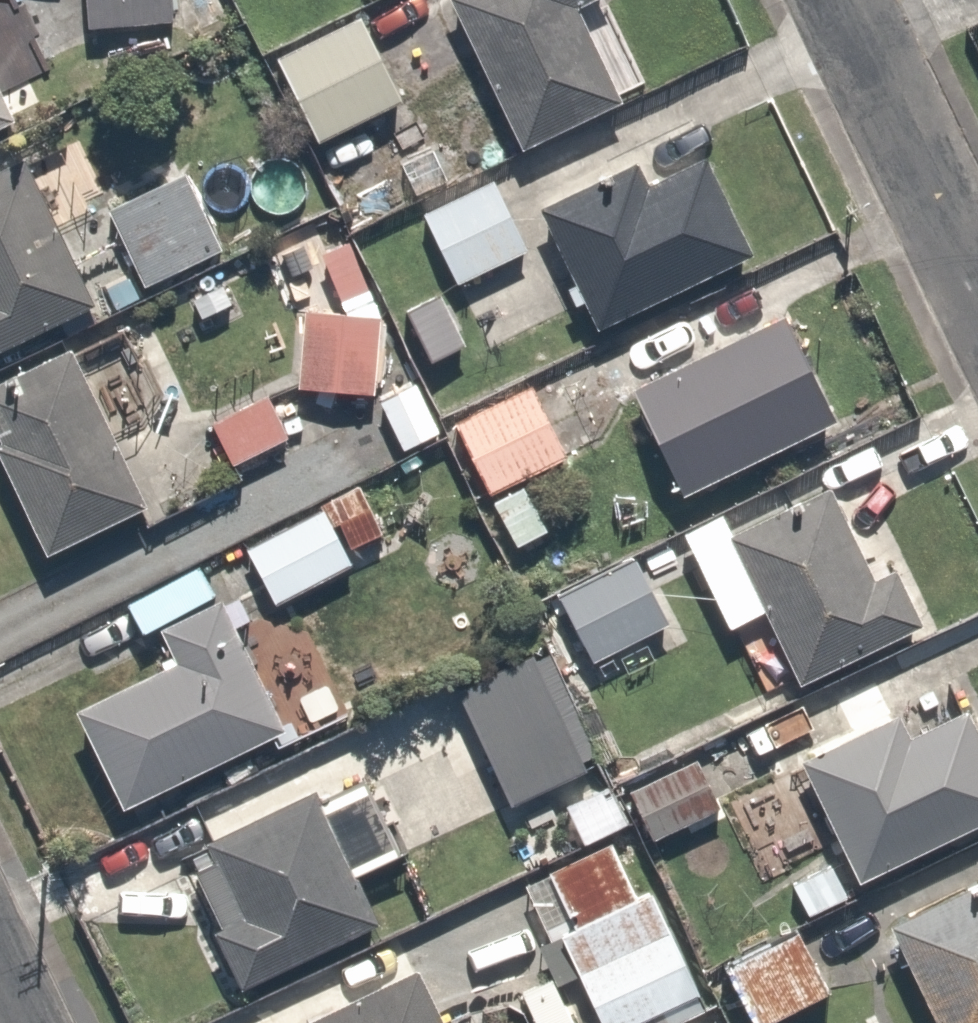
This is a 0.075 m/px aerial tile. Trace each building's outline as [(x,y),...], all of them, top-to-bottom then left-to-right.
[(171,22),(169,0),(83,0),(86,29),(171,22)] [(519,151),(620,102),(574,9),(591,0),(447,0),(519,151)] [(358,16),(273,58),(315,143),(400,102),(358,16)] [(12,121),(0,96),(0,127),(12,121)] [(633,163),(537,209),(595,331),(750,256),(702,158),(645,187),(633,163)] [(94,307),(20,159),(0,169),(0,351),(94,307)] [(222,250),(183,176),(106,212),(144,289),(222,250)] [(281,226),(323,208),(309,176),(267,195),(281,226)] [(526,251),(492,182),(422,216),(455,286),(526,251)] [(367,291),(347,243),(320,254),(340,303),(367,291)] [(231,305),(221,286),(190,301),(200,320),(231,305)] [(373,395),(380,316),(300,310),(294,388),(373,395)] [(680,496),(835,421),(782,313),(627,390),(680,496)] [(68,348),(0,380),(0,466),(44,556),(147,507),(68,348)] [(415,384),(378,402),(401,451),(439,433),(415,384)] [(486,497),(566,457),(530,385),(450,425),(486,497)] [(287,438),(265,397),(211,424),(232,466),(287,438)] [(320,505),(321,509),(331,527),(338,524),(350,549),(382,534),(359,485),(320,505)] [(545,531),(522,487),(490,504),(514,547),(545,531)] [(827,487),(726,536),(796,684),(920,626),(893,570),(872,580),(827,487)] [(273,603),(350,565),(331,527),(321,509),(244,548),(273,603)] [(668,625),(633,556),(555,595),(561,607),(554,610),(559,620),(567,617),(590,663),(668,625)] [(71,709),(119,809),(283,732),(279,723),(310,706),(293,671),(261,686),(220,600),(156,630),(167,656),(157,660),(160,667),(71,709)] [(510,805),(584,772),(580,762),(594,755),(549,653),(533,661),(531,654),(454,688),(510,805)] [(798,761),(858,883),(977,824),(977,737),(964,710),(907,738),(894,714),(798,761)] [(718,811),(695,761),(627,791),(651,842),(718,811)] [(240,989),(376,924),(352,876),(396,854),(362,781),(316,803),(311,789),(201,844),(210,860),(190,871),(219,927),(212,931),(240,989)] [(570,929),(637,898),(609,840),(544,873),(570,929)] [(887,926),(934,1022),(977,1022),(977,881),(887,926)] [(570,929),(555,936),(556,937),(530,949),(549,990),(554,987),(566,1014),(573,1012),(577,1022),(683,1022),(707,1012),(649,892),(637,898),(570,929)] [(795,930),(722,968),(752,1022),(769,1022),(829,992),(795,930)] [(414,971),(307,1022),(440,1022),(414,971)]
